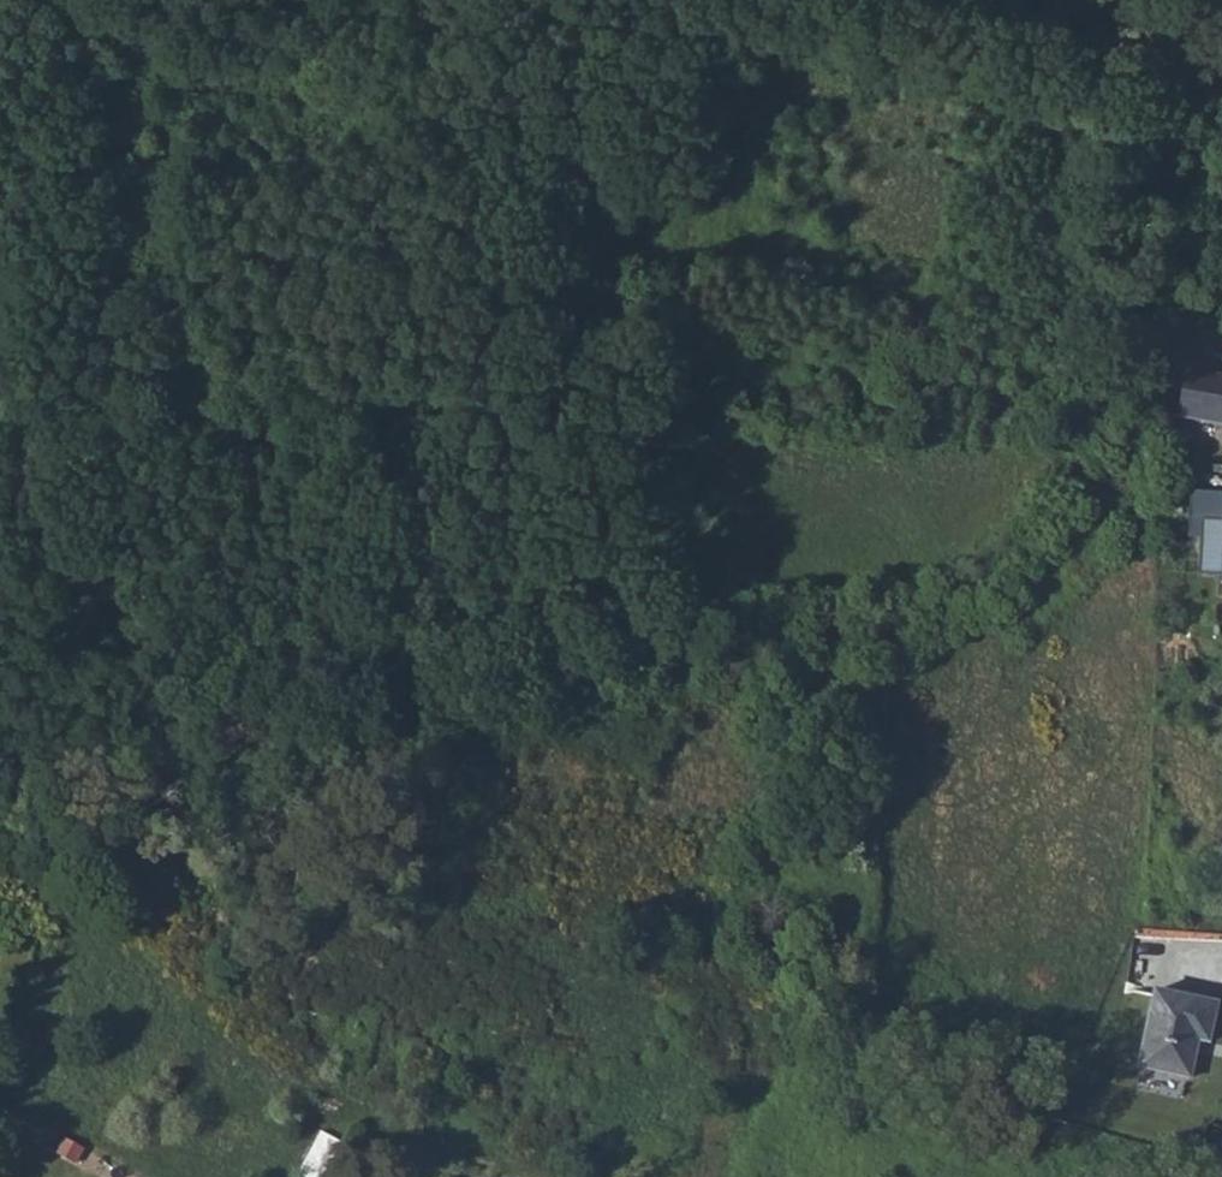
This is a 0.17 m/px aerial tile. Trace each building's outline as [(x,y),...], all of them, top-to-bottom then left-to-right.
[(1185,364),(1177,420),(1221,427),(1221,380),(1207,377),(1209,368),(1185,364)] [(1206,516),(1203,572),(1221,573),(1221,517),(1206,516)] [(1022,636),(1003,644),(1010,658),(1028,649),(1022,636)] [(1156,991),(1144,1071),(1197,1079),(1203,1041),(1213,1043),(1219,1000),(1156,991)]
